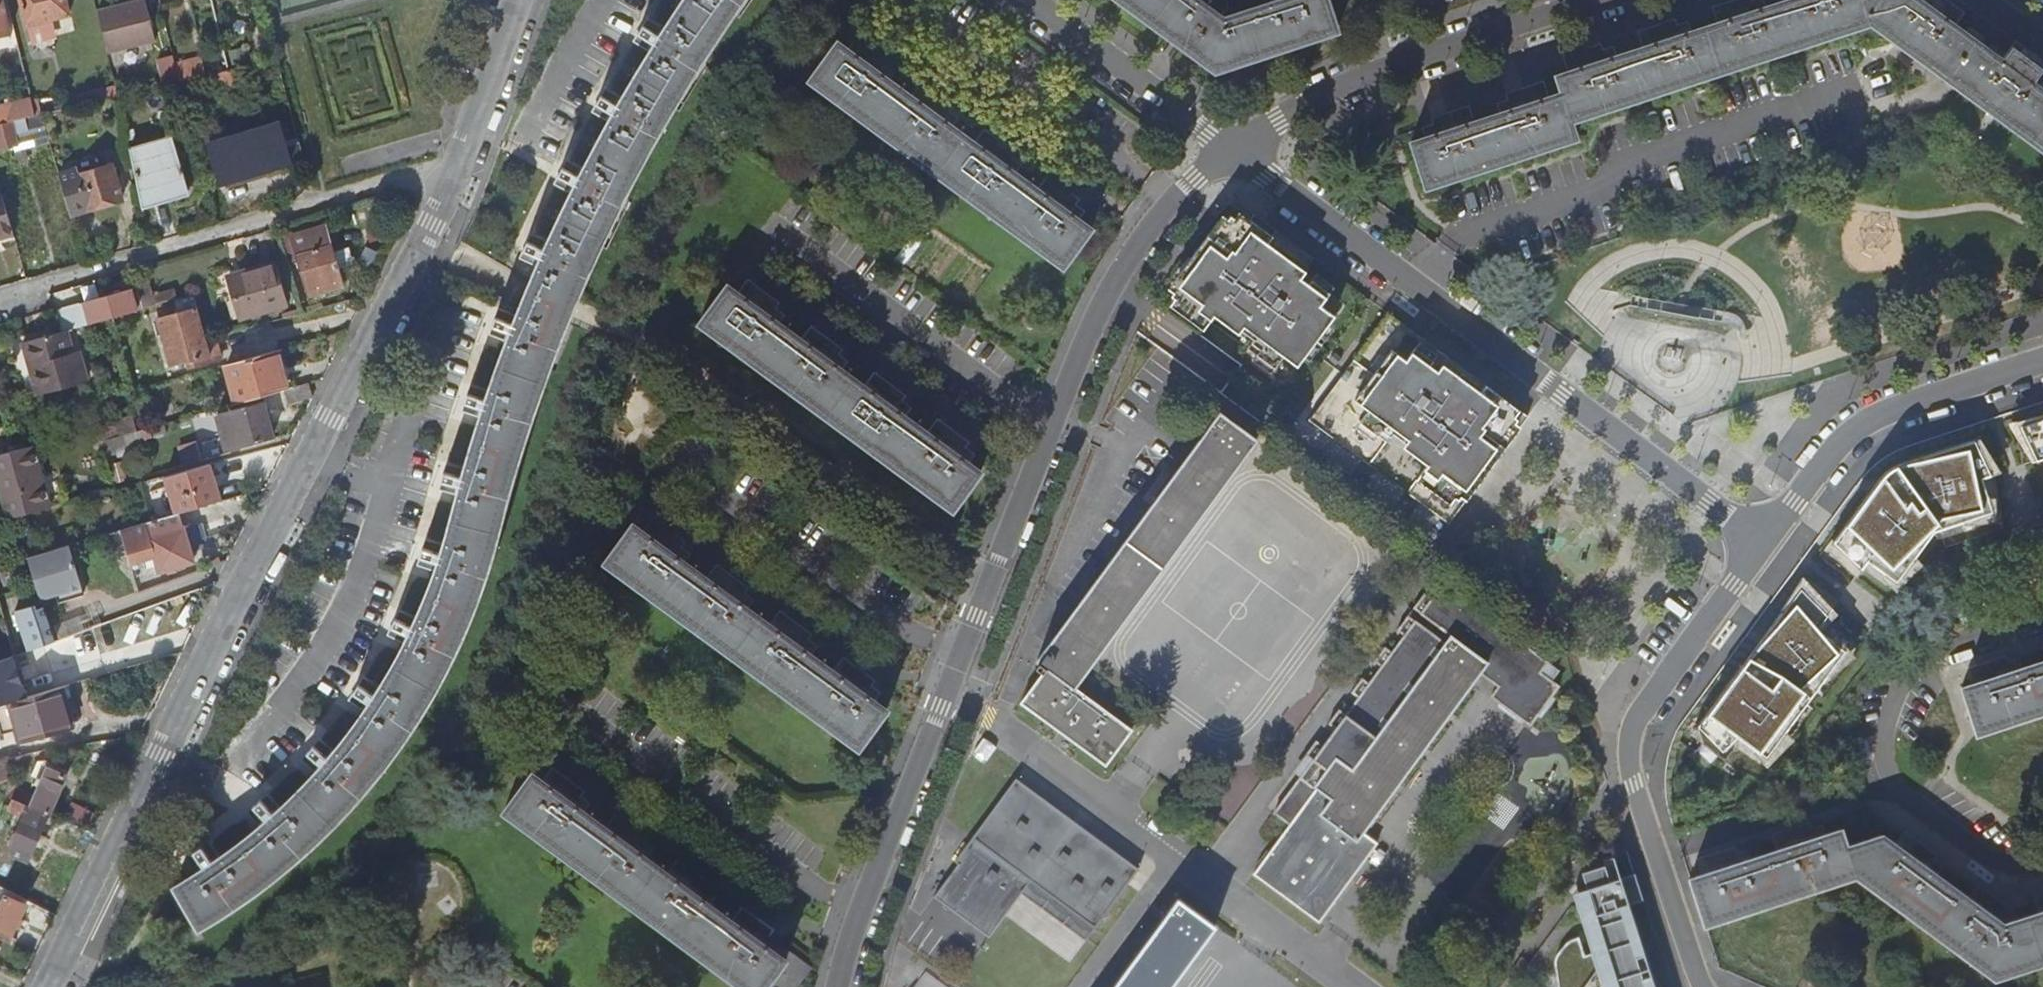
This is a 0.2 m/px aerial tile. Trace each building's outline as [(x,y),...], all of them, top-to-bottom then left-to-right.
[(13,35),(4,0),(0,0),(0,39),(13,35)] [(29,26),(71,16),(67,0),(23,0),(29,26)] [(488,396),(474,393),(467,419),(479,422),(464,474),(451,471),(444,496),(456,500),(441,549),(428,546),(419,571),(432,576),(415,621),(402,616),(391,640),(402,646),(391,668),(378,689),(366,682),(350,704),(362,712),(331,752),(321,743),(304,763),(313,773),(280,808),(270,797),(250,816),(259,827),(221,858),(211,846),(190,862),(198,873),(176,887),(200,928),(219,917),(249,897),(273,879),(303,852),(333,824),(351,804),(373,779),(385,762),(406,733),(427,702),(446,669),(459,640),(470,614),(484,572),(502,518),(515,474),(521,450),(529,423),(542,384),(548,368),(561,337),(571,310),(576,299),(580,289),(600,246),(606,232),(623,197),(650,147),(673,108),(675,105),(686,85),(702,60),(723,27),(731,16),(742,0),(683,0),(664,28),(653,20),(638,43),(649,50),(622,97),(610,91),(596,114),(610,121),(584,169),(571,163),(559,186),(572,193),(548,241),(536,236),(526,260),(538,265),(531,280),(527,293),(521,304),(517,315),(504,310),(494,335),(506,339),(488,396)] [(216,12),(227,9),(225,0),(213,0),(216,12)] [(1168,37),(1182,47),(1217,73),(1338,33),(1328,0),(1272,0),(1273,4),(1225,21),(1223,19),(1227,13),(1228,5),(1226,0),(1217,0),(1212,2),(1211,0),(1208,0),(1207,1),(1205,0),(1201,0),(1200,1),(1198,0),(1118,0),(1168,37)] [(1966,34),(1955,27),(1965,13),(1947,0),(1946,0),(1943,4),(1937,0),(1784,0),(1767,6),(1765,0),(1750,0),(1735,5),(1733,0),(1730,0),(1712,6),(1718,22),(1691,31),(1687,21),(1677,24),(1660,30),(1658,24),(1637,30),(1643,47),(1618,55),(1615,45),(1604,49),(1586,54),(1584,48),(1564,55),(1565,61),(1569,72),(1557,76),(1563,94),(1550,97),(1545,81),(1542,82),(1525,88),(1527,94),(1510,100),(1498,104),(1502,114),(1477,122),(1472,106),(1451,113),(1453,119),(1436,125),(1425,129),(1428,138),(1413,143),(1428,189),(1578,139),(1572,122),(1869,24),(1894,42),(1937,73),(1966,34)] [(100,13),(110,55),(158,44),(147,1),(100,13)] [(1660,30),(1677,24),(1675,18),(1658,24),(1660,30)] [(2042,152),(2042,92),(2040,90),(2042,85),(2042,70),(2028,58),(2032,53),(2016,41),(2001,61),(1966,34),(1937,73),(1962,92),(1988,111),(1995,116),(2042,152)] [(899,76),(890,69),(875,58),(880,52),(862,38),(851,52),(840,44),(812,82),(1065,269),(1081,247),(1094,231),(1083,223),(1088,216),(1079,210),(1063,198),(1068,192),(1051,179),(1041,192),(1020,177),(1025,170),(1016,162),(1001,151),(1005,145),(988,132),(978,145),(956,130),(962,123),(952,115),(937,104),(942,98),(925,85),(915,99),(894,83),(899,76)] [(1586,54),(1604,49),(1602,43),(1584,48),(1586,54)] [(875,58),(890,69),(894,63),(880,52),(875,58)] [(175,85),(182,84),(176,58),(160,62),(166,87),(175,85)] [(251,82),(247,68),(231,72),(217,75),(221,90),(251,82)] [(202,108),(194,81),(182,84),(175,85),(183,114),(202,108)] [(1507,94),(1510,100),(1527,94),(1525,88),(1507,94)] [(937,104),(952,115),(957,109),(942,98),(937,104)] [(38,118),(34,102),(0,110),(0,127),(38,118)] [(1434,119),(1436,125),(1453,119),(1451,113),(1434,119)] [(38,118),(0,127),(0,152),(19,148),(39,143),(40,149),(52,146),(44,117),(38,118)] [(295,167),(293,162),(283,129),(283,127),(254,136),(250,121),(222,130),(227,144),(211,148),(223,189),(295,167)] [(293,162),(306,158),(297,125),(283,129),(293,162)] [(131,150),(143,206),(190,192),(174,139),(131,150)] [(39,143),(19,148),(21,154),(40,149),(39,143)] [(1001,151),(1016,162),(1020,156),(1005,145),(1001,151)] [(115,168),(96,173),(91,175),(81,178),(76,161),(58,167),(73,216),(124,201),(115,168)] [(1063,198),(1079,210),(1083,203),(1068,192),(1063,198)] [(0,195),(0,240),(17,235),(4,194),(0,195)] [(1233,220),(1228,217),(1173,290),(1178,294),(1175,297),(1179,300),(1174,307),(1207,331),(1218,316),(1243,335),(1246,331),(1259,341),(1256,344),(1264,350),(1261,356),(1278,369),(1287,357),(1301,368),(1338,317),(1324,307),(1334,294),(1316,281),(1313,285),(1305,279),(1310,272),(1272,244),(1277,238),(1244,213),(1239,219),(1236,217),(1233,220)] [(299,241),(314,296),(348,286),(332,232),(299,241)] [(224,279),(236,323),(290,309),(279,268),(249,277),(248,272),(224,279)] [(976,456),(966,449),(951,438),(956,432),(939,419),(928,433),(907,417),(912,410),(903,403),(888,392),(892,385),(876,373),(865,386),(844,371),(849,363),(839,356),(824,346),(829,339),(812,327),(802,340),(781,325),(786,318),(776,310),(761,299),(766,292),(749,280),(739,294),(728,286),(701,323),(953,510),(981,471),(970,463),(976,456)] [(761,299),(776,310),(781,303),(766,292),(761,299)] [(116,320),(145,311),(144,306),(140,308),(136,293),(90,305),(95,326),(116,320)] [(225,363),(219,341),(211,343),(198,297),(177,303),(180,315),(162,320),(176,368),(191,364),(194,372),(225,363)] [(71,332),(64,334),(27,344),(42,397),(92,383),(83,353),(77,355),(71,332)] [(824,346),(839,356),(844,350),(829,339),(824,346)] [(1410,362),(1395,351),(1358,401),(1372,412),(1363,424),(1381,437),(1385,432),(1394,439),(1396,435),(1434,463),(1420,481),(1453,506),(1458,499),(1462,502),(1464,499),(1469,502),(1524,429),(1519,424),(1521,421),(1518,418),(1522,412),(1506,400),(1489,388),(1485,394),(1446,366),(1441,373),(1433,367),(1436,362),(1419,349),(1410,362)] [(286,389),(288,389),(278,350),(229,364),(240,402),(286,389)] [(314,398),(310,382),(288,389),(286,389),(290,404),(314,398)] [(888,392),(903,403),(907,396),(892,385),(888,392)] [(172,406),(176,405),(172,388),(167,389),(172,406)] [(155,410),(172,406),(167,389),(151,394),(155,410)] [(210,395),(189,401),(190,407),(212,401),(210,395)] [(234,413),(244,449),(277,440),(269,410),(268,410),(266,405),(234,413)] [(232,453),(244,449),(234,413),(222,417),(232,453)] [(1222,413),(1039,661),(1040,662),(1036,668),(1045,674),(1023,703),(1106,765),(1132,731),(1075,688),(1259,441),(1222,413)] [(2034,461),(2042,459),(2042,417),(2017,426),(2034,461)] [(951,438),(966,449),(971,443),(956,432),(951,438)] [(129,447),(127,436),(104,443),(108,458),(120,455),(119,450),(129,447)] [(1832,542),(1861,570),(1867,562),(1897,582),(1934,532),(1992,514),(1980,479),(1990,476),(1972,441),(1900,466),(1883,476),(1832,542)] [(0,458),(0,465),(8,496),(4,497),(10,521),(29,516),(63,507),(57,484),(43,487),(32,449),(0,458)] [(4,497),(8,496),(0,465),(0,482),(4,497)] [(171,478),(181,515),(183,515),(224,503),(213,467),(171,478)] [(181,515),(125,531),(135,564),(159,557),(164,573),(198,564),(183,515),(181,515)] [(882,695),(872,688),(857,677),(862,670),(845,658),(835,671),(827,666),(813,655),(818,648),(808,641),(793,630),(798,623),(781,611),(778,616),(771,624),(749,608),(755,601),(745,595),(730,583),(735,577),(718,564),(714,570),(708,578),(687,562),(692,556),(683,549),(667,537),(672,531),(655,518),(645,531),(635,524),(608,561),(861,748),(888,710),(877,702),(882,695)] [(667,537),(683,549),(687,542),(672,531),(667,537)] [(88,596),(74,547),(32,559),(45,600),(66,594),(68,601),(88,596)] [(730,583),(745,595),(750,588),(735,577),(730,583)] [(1435,580),(1414,609),(1451,637),(1446,644),(1409,617),(1398,631),(1405,637),(1393,653),(1386,648),(1375,663),(1382,668),(1371,685),(1363,679),(1353,694),(1360,699),(1348,716),(1341,710),(1330,725),(1337,730),(1325,747),(1318,742),(1307,757),(1314,762),(1276,814),(1293,826),(1257,875),(1321,923),(1378,845),(1365,835),(1481,674),(1500,688),(1492,697),(1532,726),(1560,687),(1541,673),(1549,662),(1435,580)] [(1724,751),(1739,737),(1768,758),(1846,650),(1818,630),(1828,615),(1800,587),(1697,727),(1724,751)] [(793,630),(808,641),(813,634),(798,623),(793,630)] [(48,646),(63,641),(58,625),(13,640),(19,657),(48,646)] [(63,641),(48,646),(48,648),(28,655),(33,674),(40,671),(44,686),(102,667),(95,647),(91,649),(85,633),(63,641)] [(1993,670),(2010,664),(2009,658),(1991,663),(1993,670)] [(2010,664),(1993,670),(1991,663),(1971,670),(1976,685),(1963,689),(1978,735),(2042,714),(2042,663),(2024,669),(2022,660),(2010,664)] [(857,677),(872,688),(877,681),(862,670),(857,677)] [(61,691),(12,705),(24,746),(72,733),(61,691)] [(14,780),(19,760),(0,766),(0,785),(14,780)] [(1021,776),(1042,791),(1048,781),(1027,766),(1021,776)] [(34,808),(53,816),(69,778),(50,770),(34,808)] [(504,813),(739,986),(768,986),(769,986),(770,986),(793,986),(807,967),(770,939),(754,928),(759,921),(743,909),(733,922),(711,905),(715,899),(706,892),(691,881),(696,875),(679,863),(669,875),(648,859),(653,853),(644,846),(629,835),(633,829),(616,817),(612,822),(607,829),(586,813),(591,806),(583,800),(567,789),(571,783),(555,770),(545,783),(533,774),(504,813)] [(967,855),(935,899),(989,939),(1022,896),(1084,942),(1137,871),(1017,781),(965,853),(967,855)] [(587,794),(571,783),(567,789),(583,800),(587,794)] [(12,853),(32,863),(51,819),(31,811),(12,853)] [(1812,825),(1793,831),(1795,837),(1814,831),(1812,827),(1812,825)] [(2035,899),(2041,915),(2020,921),(2015,907),(2009,909),(2006,913),(1994,905),(1997,900),(1979,887),(1970,900),(1939,878),(1945,870),(1935,863),(1920,852),(1923,847),(1906,835),(1904,837),(1897,848),(1882,837),(1847,849),(1842,832),(1827,837),(1824,827),(1814,831),(1795,837),(1793,831),(1773,837),(1779,853),(1754,861),(1751,852),(1740,856),(1723,861),(1721,855),(1699,861),(1704,877),(1692,881),(1707,928),(1815,892),(1856,879),(1902,911),(1993,976),(1997,979),(2026,970),(2042,964),(2042,896),(2035,899)] [(629,835),(644,846),(648,840),(633,829),(629,835)] [(1920,852),(1935,863),(1938,858),(1923,847),(1920,852)] [(1723,861),(1740,856),(1737,849),(1721,855),(1723,861)] [(1627,907),(1642,902),(1627,852),(1590,864),(1591,870),(1579,874),(1585,891),(1570,894),(1599,986),(1652,986),(1627,907)] [(691,881),(706,892),(710,886),(696,875),(691,881)] [(14,941),(30,907),(8,897),(0,915),(0,934),(14,941)] [(2006,913),(2009,909),(1997,900),(1994,905),(2006,913)] [(1115,986),(1172,986),(1215,928),(1178,901),(1115,986)] [(754,928),(770,939),(775,933),(759,921),(754,928)]
